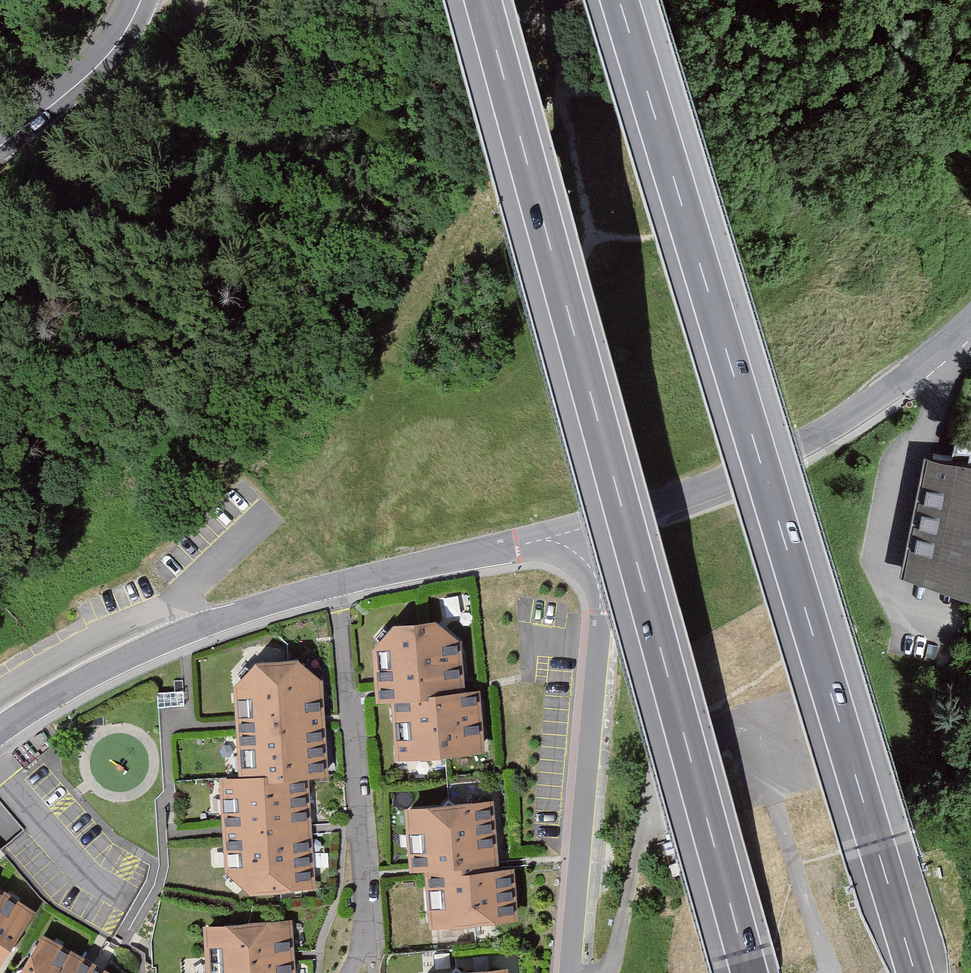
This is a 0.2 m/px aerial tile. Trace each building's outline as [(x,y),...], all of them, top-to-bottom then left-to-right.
[(925,452),(902,573),(970,586),(970,460),(925,452)] [(393,621),(372,647),(376,700),(391,698),(396,758),(484,751),(480,688),(465,689),(461,640),(436,618),(393,621)] [(298,657),(255,660),(234,684),(239,775),(219,776),(225,871),(249,892),(315,888),(308,777),(328,775),(322,677),(298,657)] [(493,799),(404,805),(408,869),(424,868),(428,926),(519,919),(515,866),(498,868),(493,799)] [(0,889),(0,962),(34,912),(0,889)] [(204,924),(207,972),(296,972),(293,919),(204,924)] [(43,934),(20,972),(110,972),(43,934)]
